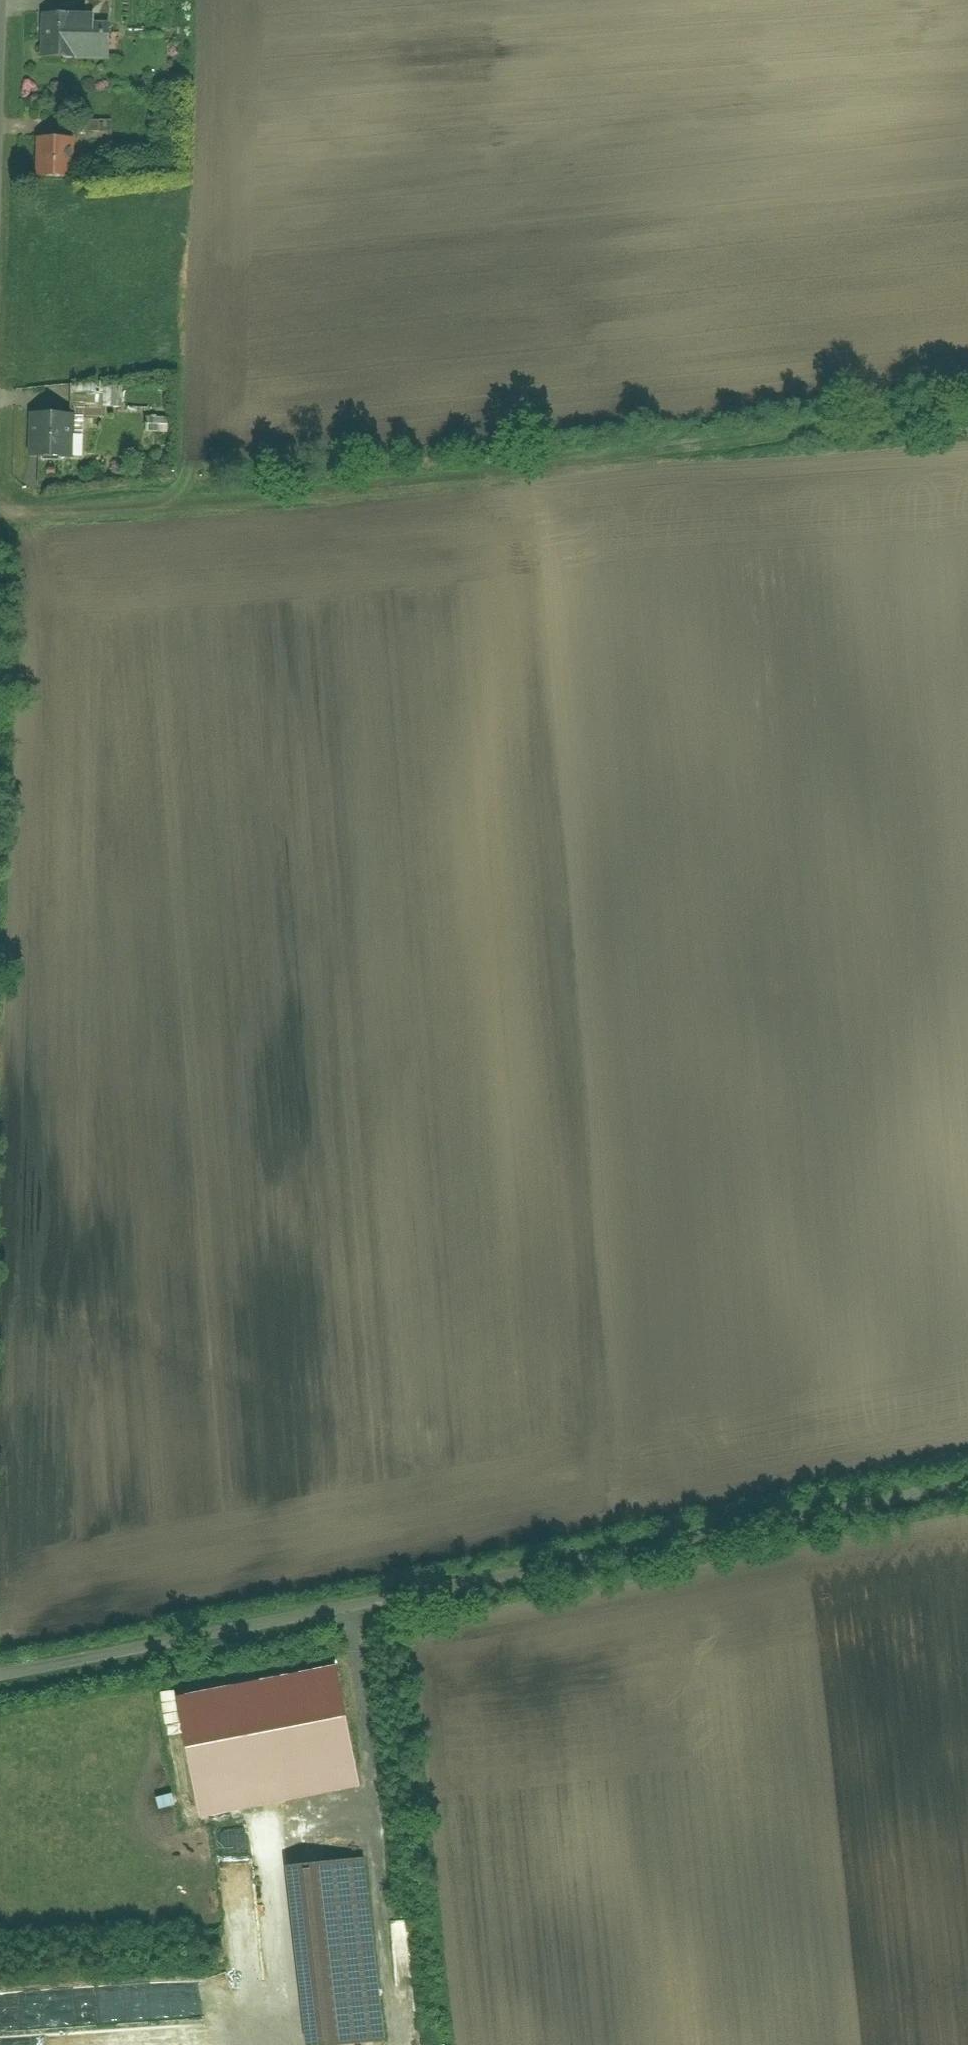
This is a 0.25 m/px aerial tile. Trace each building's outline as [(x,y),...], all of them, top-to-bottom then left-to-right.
[(82,9),(107,10),(107,0),(83,0),(82,9)] [(90,12),(41,11),(40,56),(104,57),(105,19),(90,19),(90,12)] [(108,121),(75,120),(75,132),(107,132),(108,121)] [(69,176),(70,137),(34,136),(33,175),(69,176)] [(69,456),(70,412),(29,411),(27,454),(69,456)] [(282,1825),(225,1830),(236,1950),(243,1949),(244,1965),(265,1963),(269,2007),(298,2004),(282,1825)] [(374,1857),(290,1864),(305,2038),(389,2031),(374,1857)]
